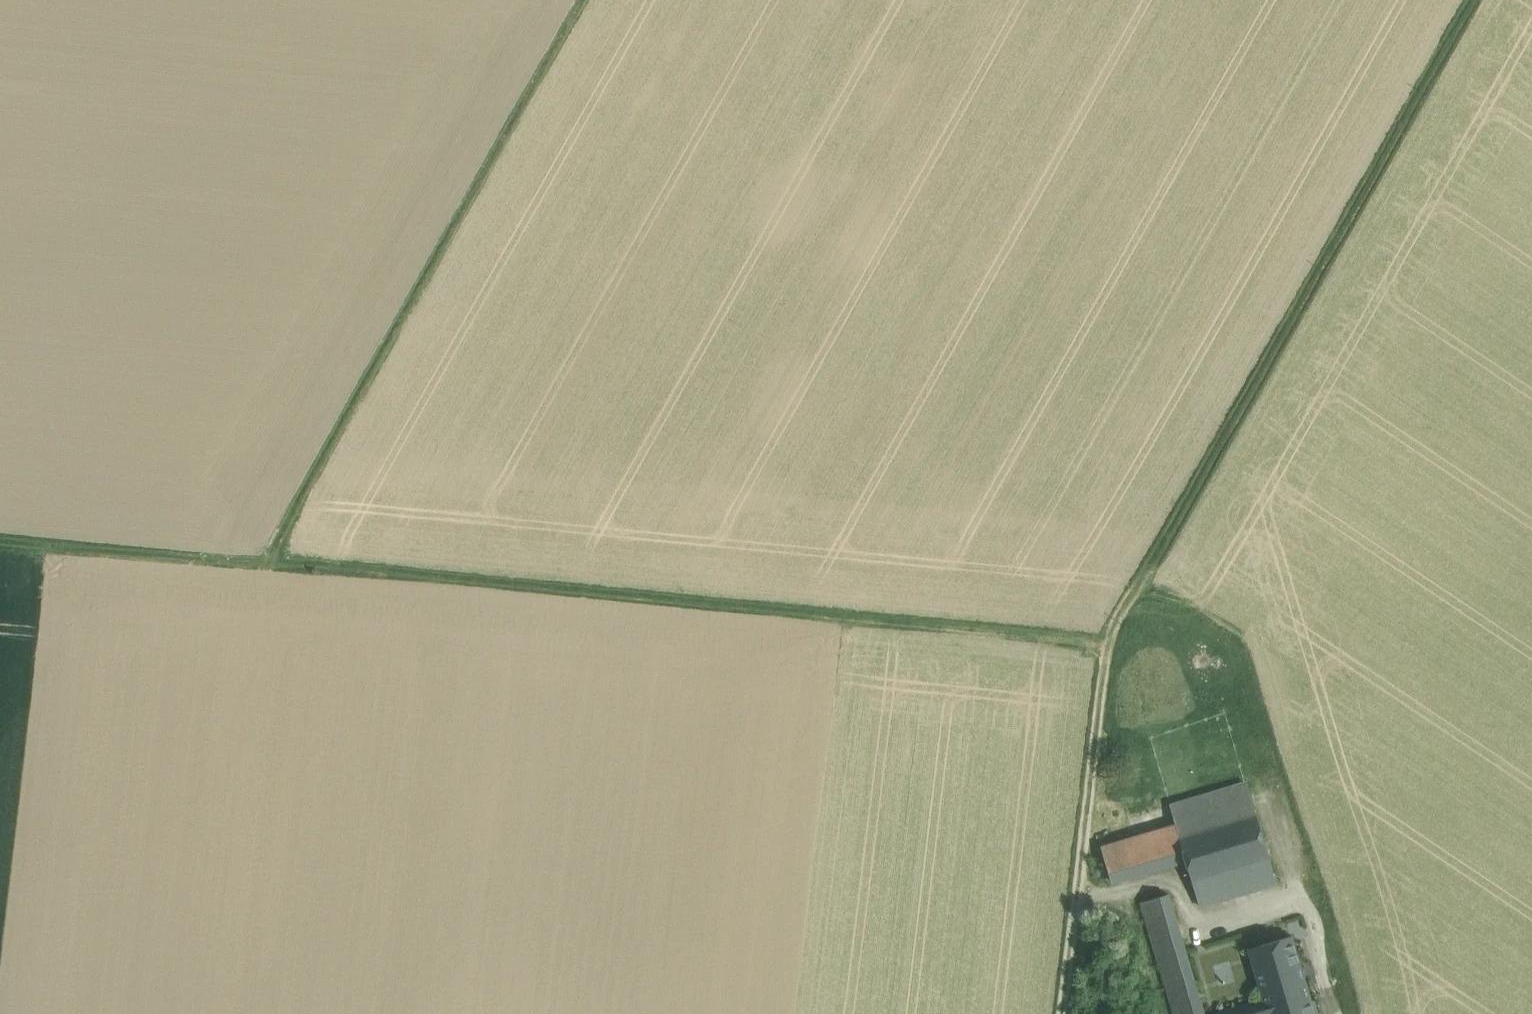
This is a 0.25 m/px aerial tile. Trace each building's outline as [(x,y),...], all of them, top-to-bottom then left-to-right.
[(1247,784),(1170,806),(1176,827),(1179,836),(1256,814),(1247,784)] [(1256,814),(1179,836),(1186,860),(1193,882),(1206,878),(1212,901),(1264,886),(1257,863),(1269,860),(1256,814)] [(1176,827),(1101,849),(1106,863),(1111,881),(1112,881),(1112,882),(1186,860),(1179,836),(1176,827)] [(1269,860),(1257,863),(1264,886),(1276,883),(1269,860)] [(1106,863),(1095,867),(1100,885),(1111,881),(1106,863)] [(1206,878),(1193,882),(1199,904),(1212,901),(1206,878)] [(1168,895),(1142,903),(1152,934),(1178,927),(1168,895)] [(1151,935),(1159,961),(1160,961),(1175,1013),(1183,1013),(1181,1007),(1200,1001),(1178,927),(1152,934),(1151,935)] [(1248,949),(1263,1000),(1267,1013),(1268,1013),(1311,1001),(1292,937),(1248,949)] [(1263,1000),(1214,1013),(1267,1013),(1263,1000)] [(1181,1007),(1183,1013),(1204,1013),(1200,1001),(1181,1007)] [(1268,1013),(1315,1013),(1311,1001),(1268,1013)]
